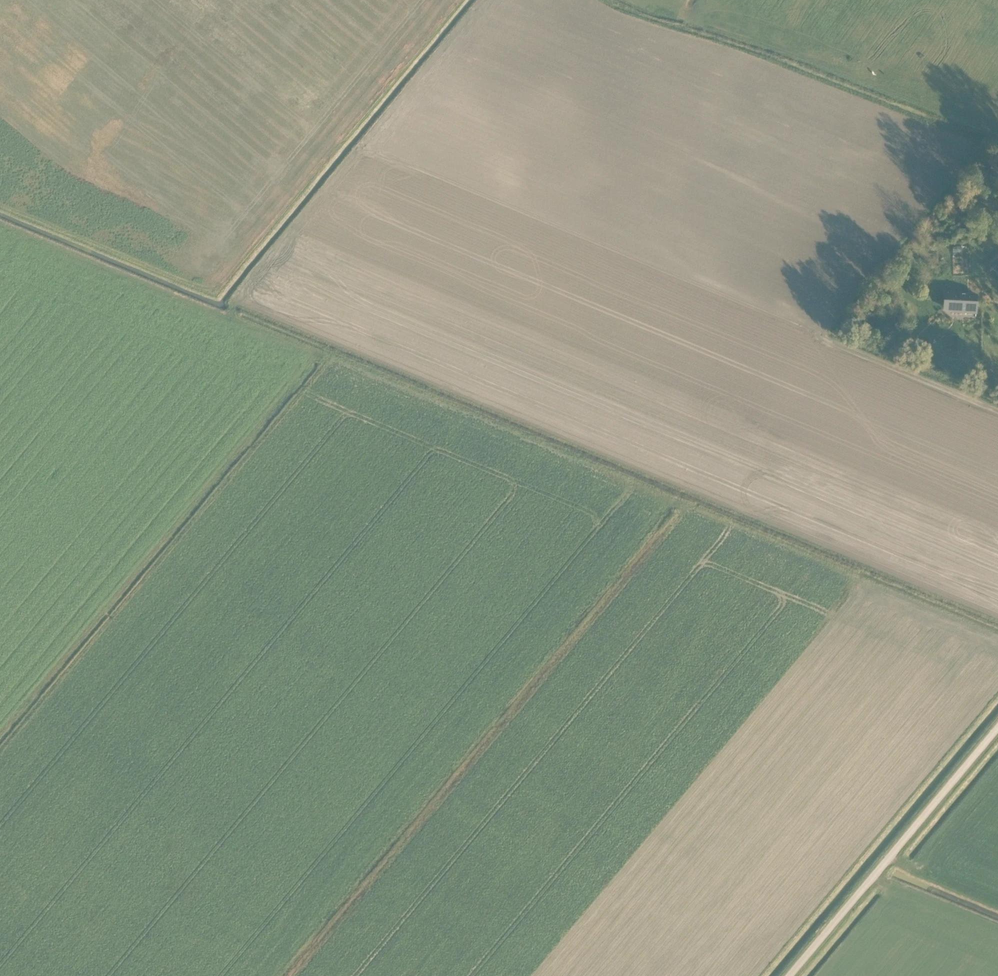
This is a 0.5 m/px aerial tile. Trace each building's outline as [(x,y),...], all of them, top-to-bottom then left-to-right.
[(945,294),(952,294),(951,312),(975,313),(975,317),(976,317),(977,296),(961,295),(961,294),(945,293),(945,294)]
